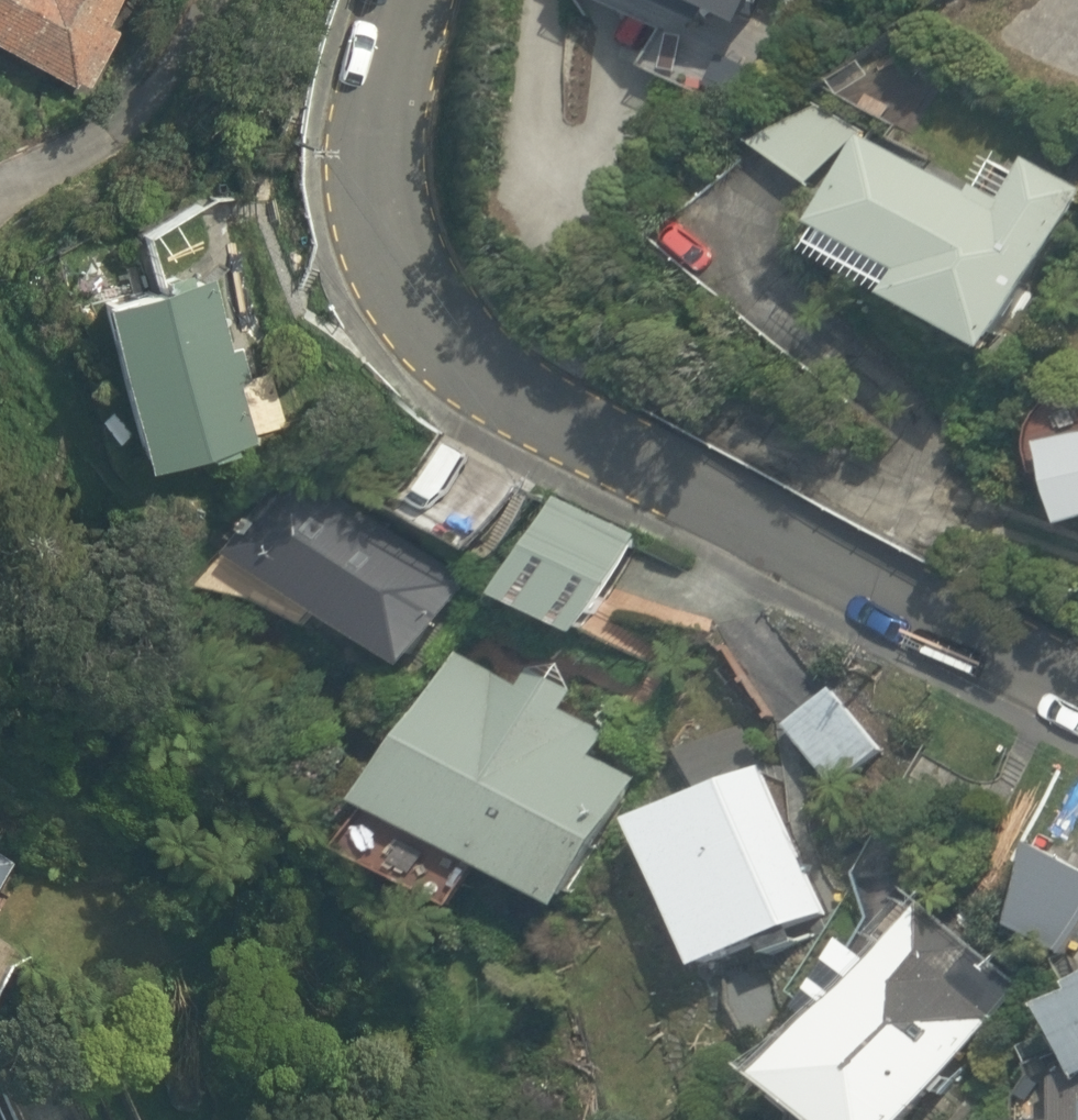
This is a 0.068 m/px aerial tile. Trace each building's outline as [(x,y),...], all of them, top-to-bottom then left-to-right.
[(68,92),(117,0),(0,0),(0,56),(68,92)] [(759,38),(773,0),(655,0),(759,38)] [(804,74),(751,140),(813,189),(866,123),(804,74)] [(1006,367),(1077,223),(1077,191),(1030,167),(1009,210),(884,148),(829,258),(908,297),(899,313),(1006,367)] [(252,446),(212,237),(141,251),(150,300),(93,311),(124,471),(252,446)] [(1048,446),(1073,539),(1077,538),(1077,438),(1048,446)] [(511,487),(435,445),(417,477),(387,461),(360,508),(466,567),(511,487)] [(287,473),(233,561),(416,672),(469,584),(287,473)] [(553,493),(504,604),(595,644),(644,534),(553,493)] [(616,722),(470,643),(378,814),(570,918),(643,783),(597,758),(616,722)] [(844,685),(789,719),(834,791),(888,758),(844,685)] [(769,772),(641,827),(704,975),(832,921),(769,772)] [(1041,854),(1014,926),(1077,951),(1077,868),(1041,854)] [(11,867),(0,861),(0,884),(11,867)] [(955,1078),(1000,1012),(966,989),(987,958),(915,909),(789,1094),(808,1108),(807,1119),(965,1119),(981,1096),(955,1078)] [(19,950),(0,938),(0,981),(19,950)] [(1054,1015),(1065,1035),(1064,1119),(1077,1119),(1077,1002),(1054,1015)]
